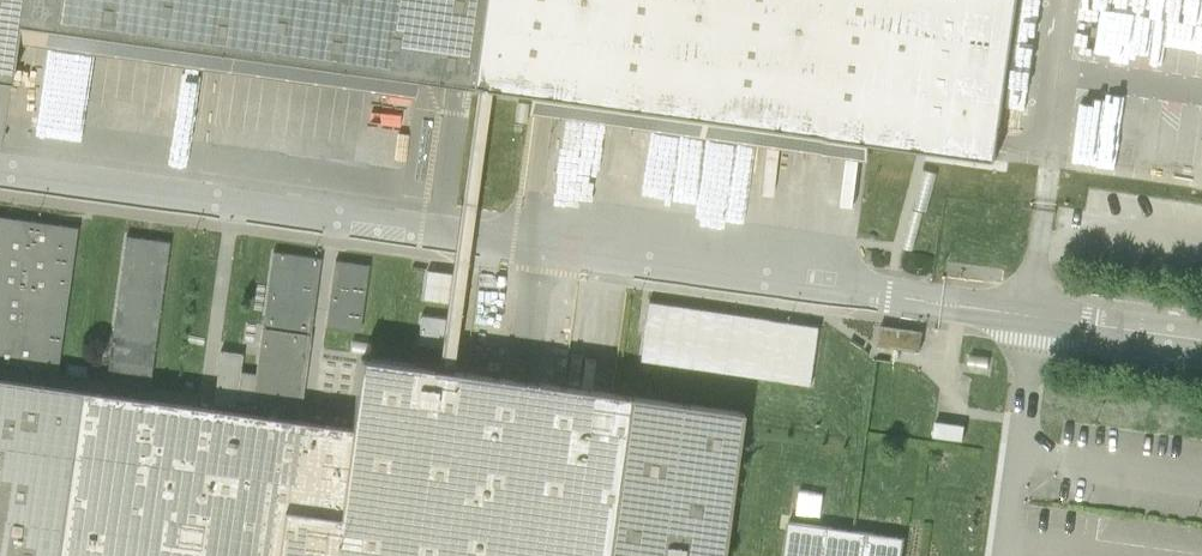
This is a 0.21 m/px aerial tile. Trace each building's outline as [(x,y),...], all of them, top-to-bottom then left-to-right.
[(7,75),(13,24),(998,158),(1019,0),(0,0),(0,74),(7,75)] [(1162,44),(1166,18),(1174,19),(1176,9),(1153,6),(1145,54),(1163,57),(1165,45),(1162,44)] [(70,225),(0,214),(0,365),(47,373),(70,225)] [(147,359),(163,241),(122,235),(106,354),(147,359)] [(317,257),(270,250),(253,373),(217,368),(213,397),(296,408),(317,257)] [(355,332),(366,261),(332,256),(321,326),(355,332)] [(644,304),(636,362),(811,388),(820,330),(644,304)] [(924,333),(881,327),(878,345),(921,351),(924,333)] [(745,406),(356,352),(347,427),(0,376),(0,555),(723,555),(745,406)] [(966,421),(936,418),(935,437),(965,440),(966,421)] [(826,509),(830,487),(808,483),(804,505),(826,509)] [(790,521),(785,555),(901,555),(904,536),(790,521)]
